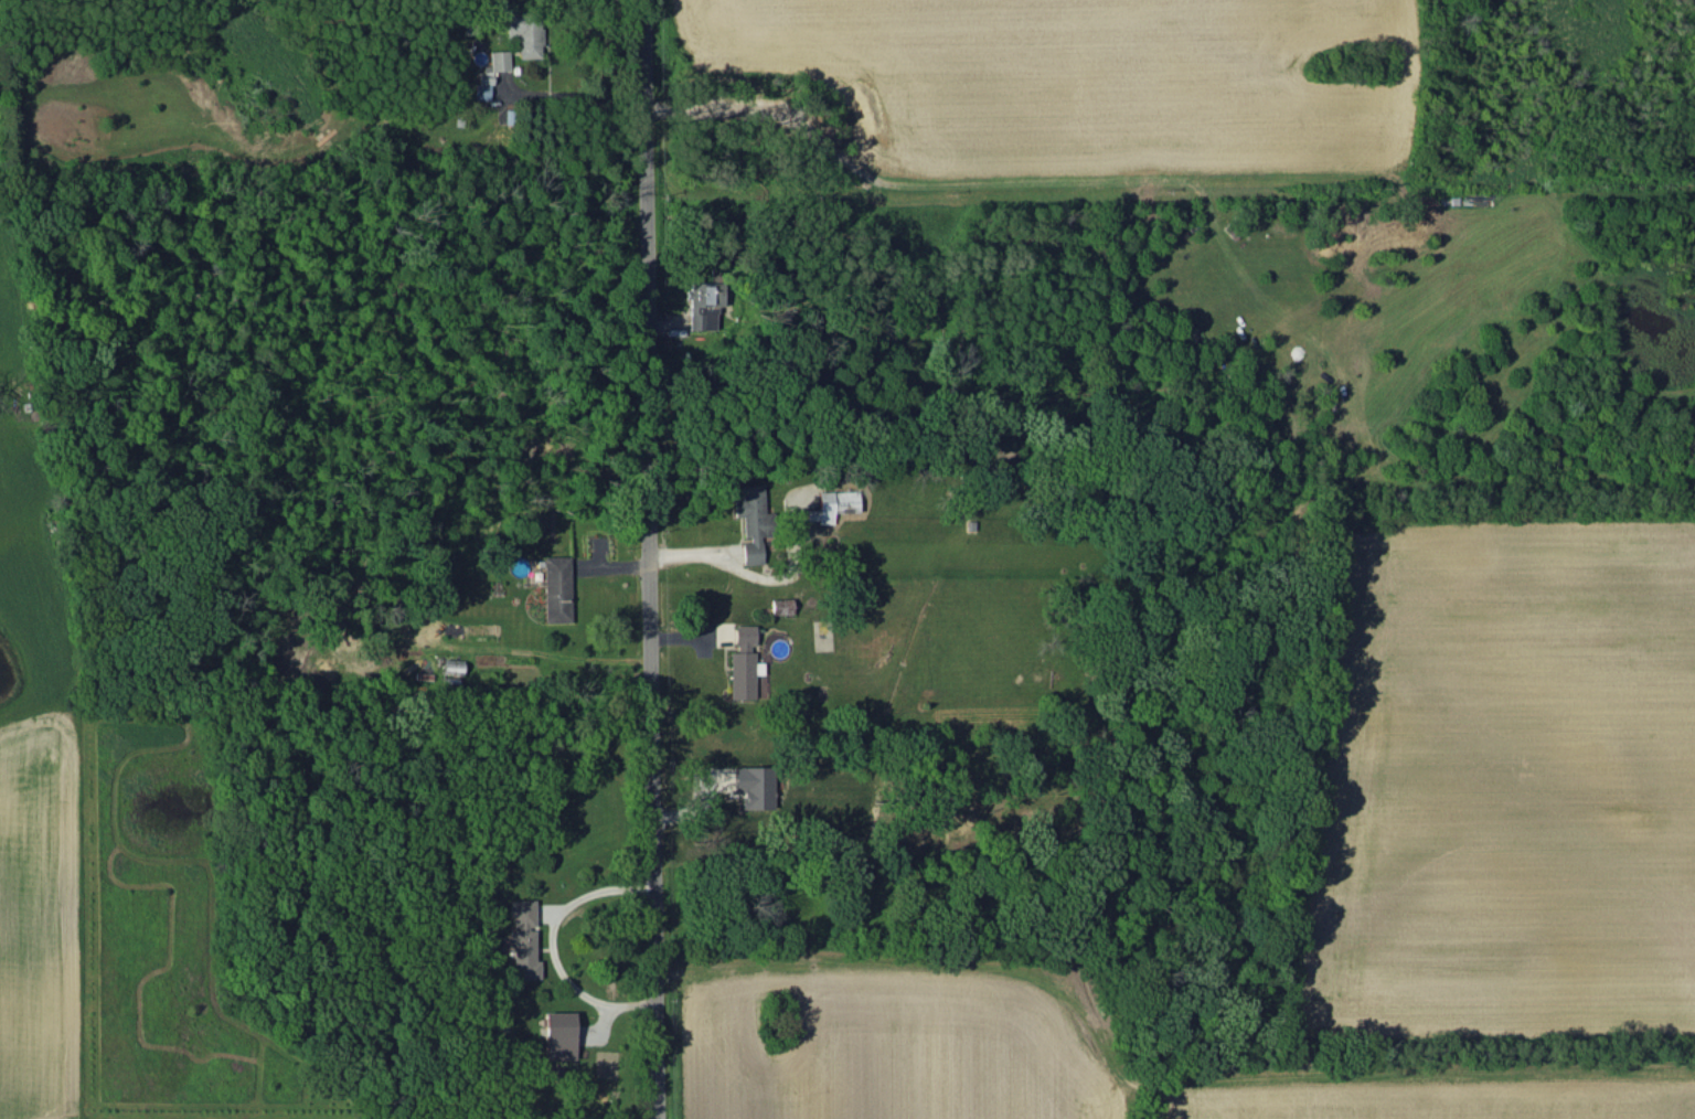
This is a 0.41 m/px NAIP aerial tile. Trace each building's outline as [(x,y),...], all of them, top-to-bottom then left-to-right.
[(541,58),(542,14),(507,13),(506,36),(518,36),(517,57),(541,58)] [(508,69),(507,50),(489,51),(490,70),(508,69)] [(489,84),(474,83),(473,98),(488,99),(489,84)] [(686,328),(715,329),(715,306),(721,306),(722,283),(687,282),(686,328)] [(742,564),(762,562),(760,533),(766,533),(764,483),(740,485),(741,499),(733,499),(734,516),(742,516),(743,539),(741,539),(742,564)] [(859,511),(859,490),(818,491),(818,523),(833,523),(833,511),(859,511)] [(544,622),(570,621),(569,555),(542,556),(544,622)] [(792,597),(770,598),(771,613),(792,613),(792,597)] [(753,698),(753,672),(763,672),(763,661),(753,661),(753,624),(734,624),(734,650),(729,650),(729,698),(753,698)] [(755,673),(754,696),(766,696),(766,674),(755,673)] [(742,810),(772,810),(773,766),(732,765),(732,791),(742,791),(742,810)] [(539,978),(539,960),(534,960),(534,899),(508,899),(508,913),(511,913),(511,927),(508,927),(508,941),(512,941),(512,978),(539,978)] [(574,1058),(573,1012),(543,1012),(544,1059),(574,1058)]
